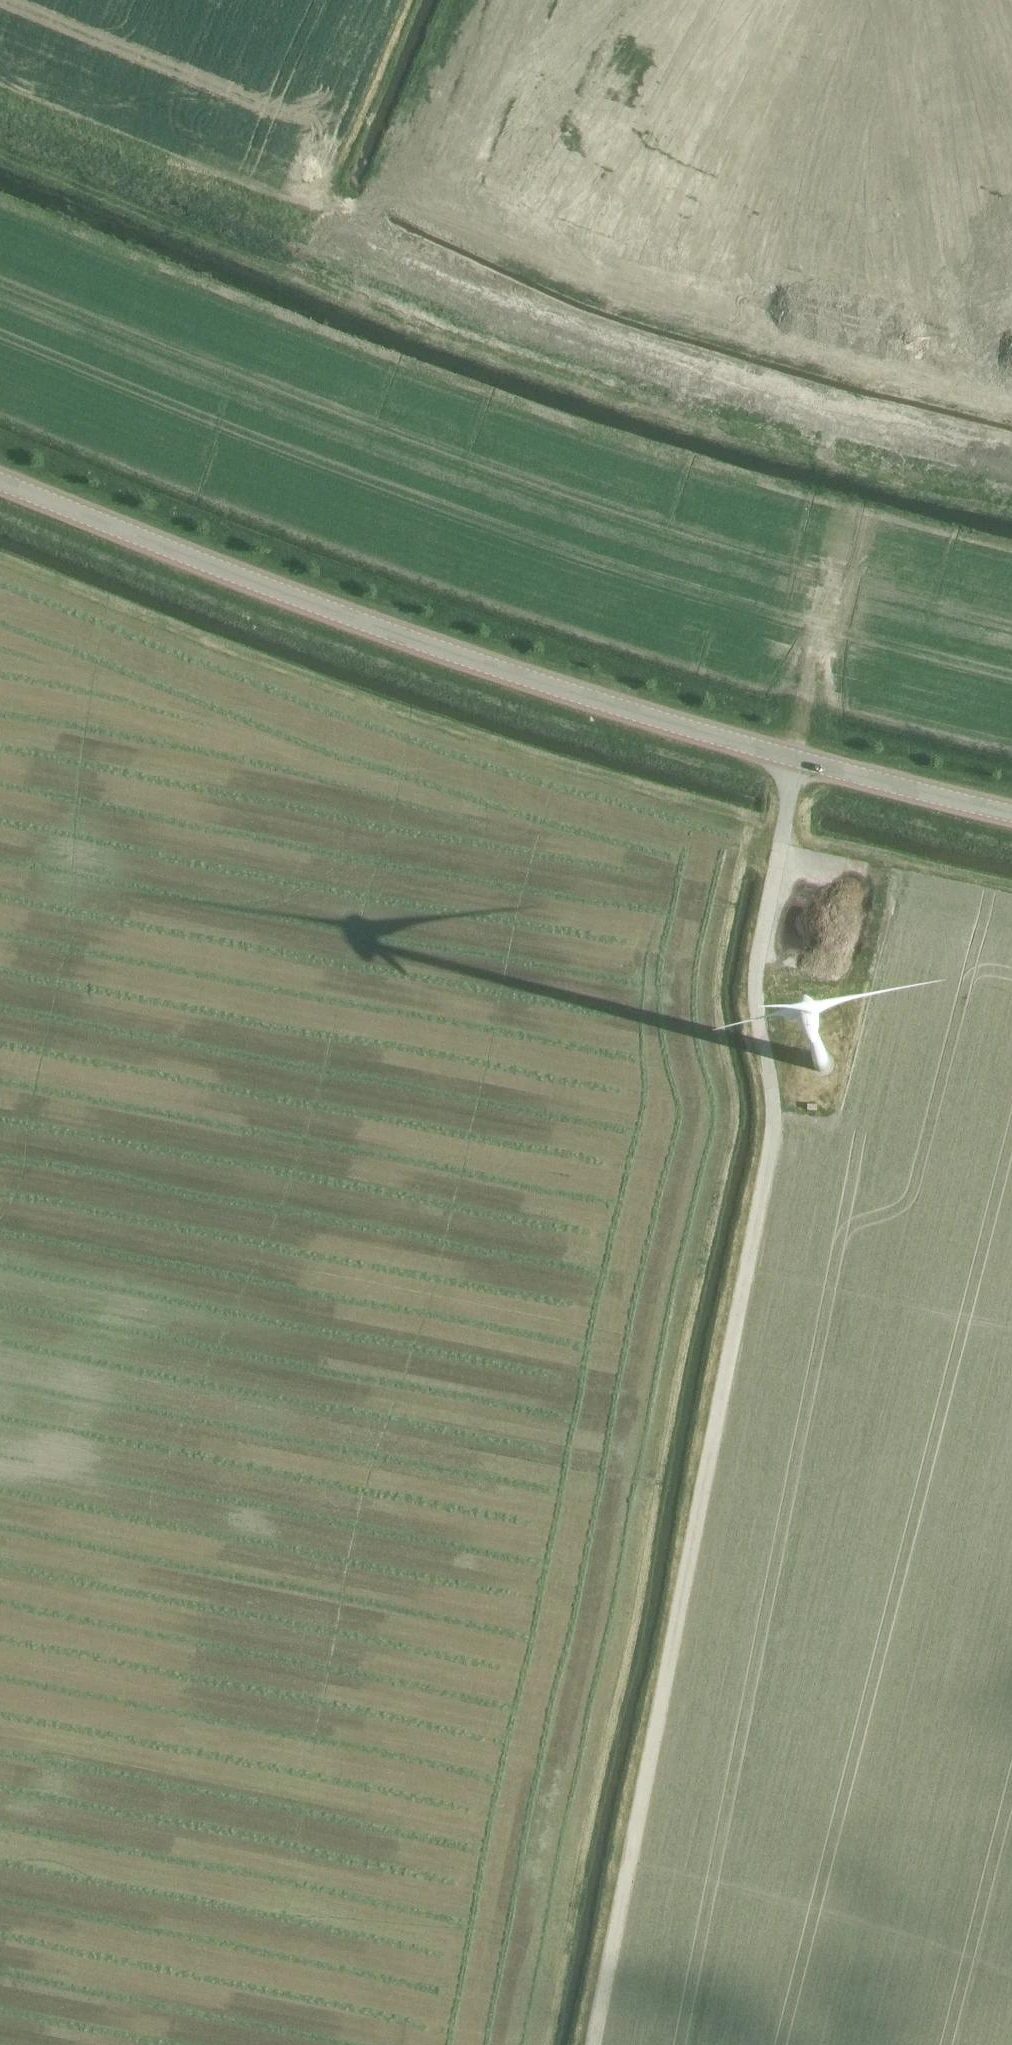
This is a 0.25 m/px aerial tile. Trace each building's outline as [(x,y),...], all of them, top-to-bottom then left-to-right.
[(831,1064),(831,1063),(831,1062),(831,1061),(831,1060),(830,1060),(830,1059),(829,1058),(829,1057),(828,1057),(827,1056),(826,1056),(826,1055),(825,1055),(824,1055),(823,1055),(822,1055),(821,1055),(820,1055),(819,1055),(819,1056),(818,1056),(817,1056),(817,1057),(816,1057),(816,1058),(815,1058),(815,1059),(814,1060),(814,1061),(814,1062),(814,1063),(814,1064),(814,1065),(814,1066),(814,1067),(815,1068),(815,1069),(816,1069),(816,1070),(817,1070),(817,1071),(818,1071),(819,1072),(820,1072),(821,1072),(822,1072),(823,1072),(824,1072),(825,1072),(826,1072),(826,1071),(827,1071),(828,1070),(829,1070),(829,1069),(830,1069),(830,1068),(830,1067),(831,1067),(831,1066),(831,1065),(831,1064)]
